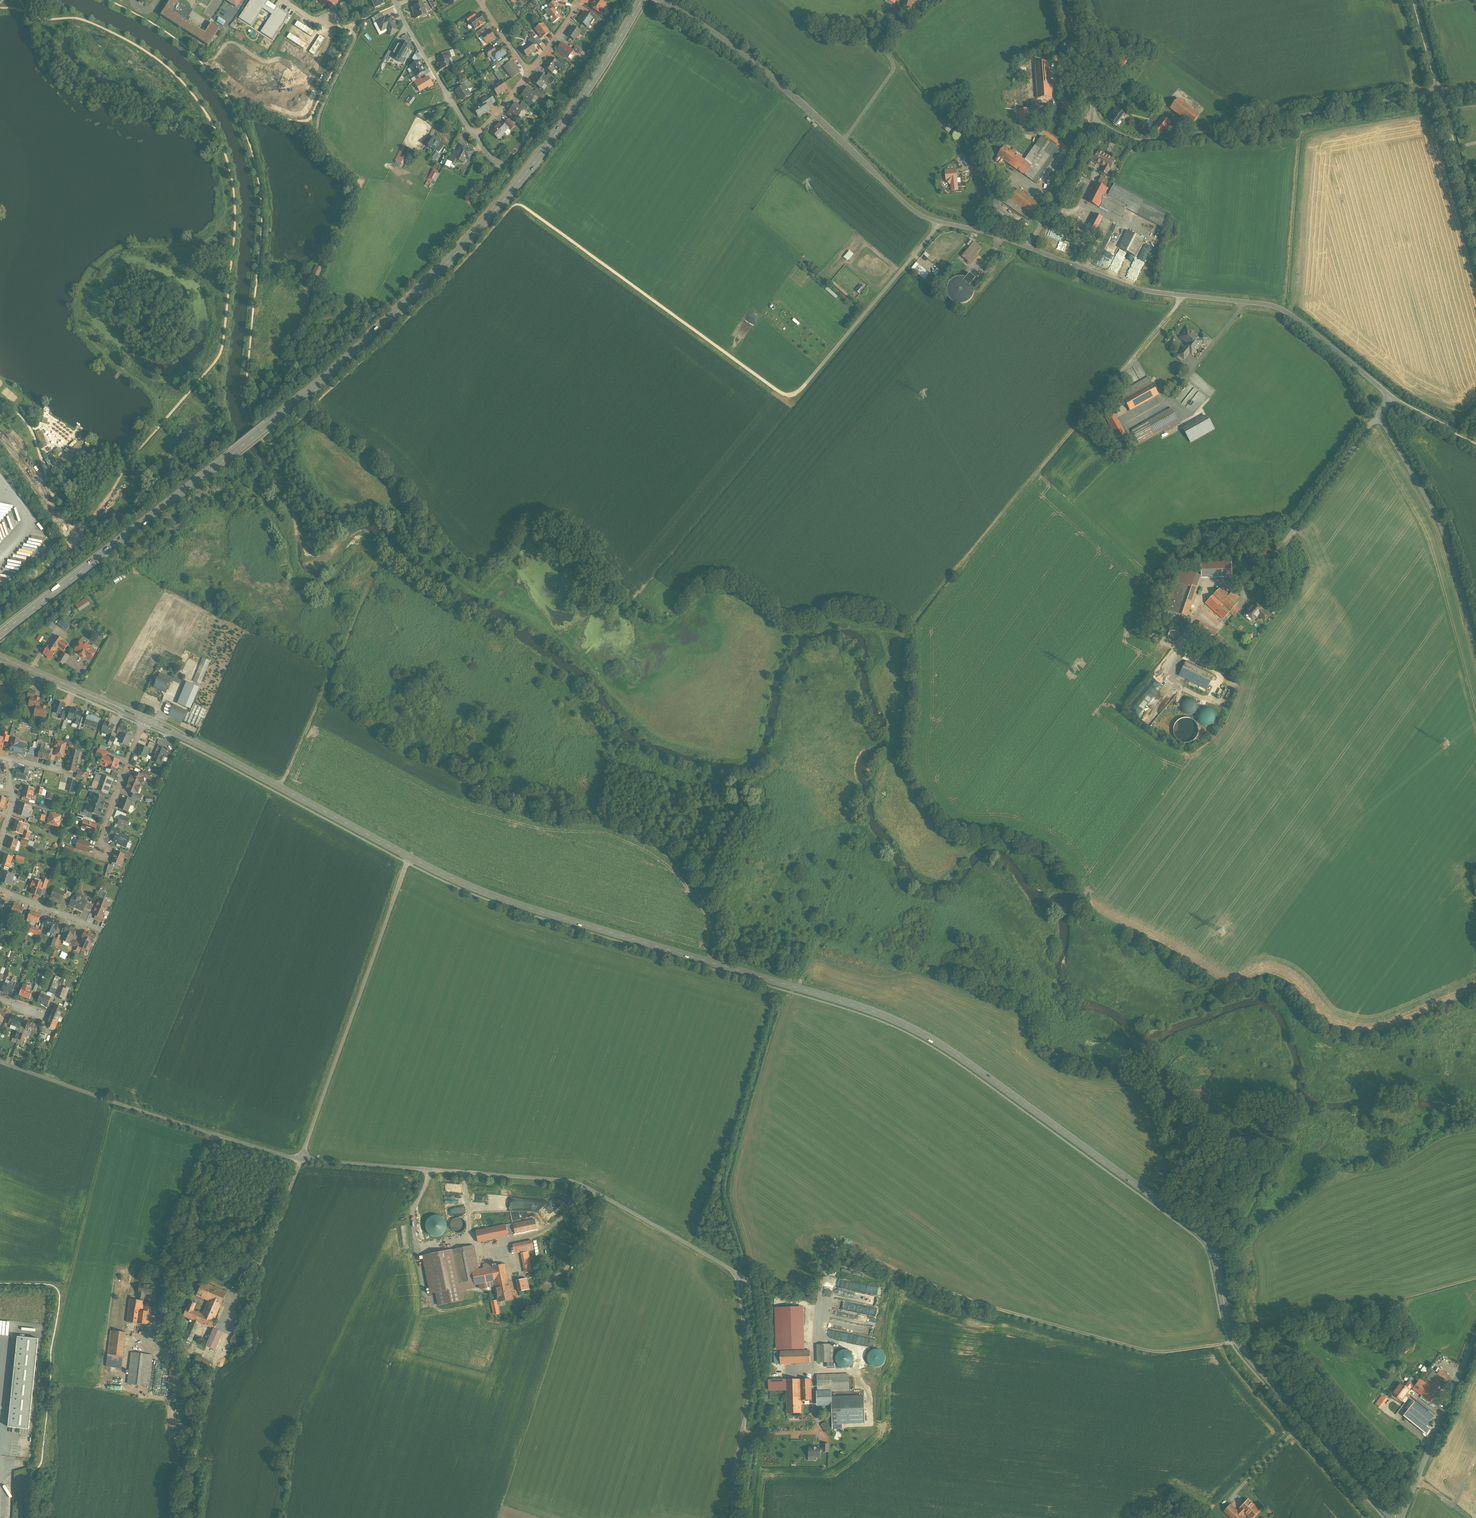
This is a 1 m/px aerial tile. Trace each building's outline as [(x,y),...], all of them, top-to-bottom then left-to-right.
[(176,0),(171,0),(161,16),(179,28),(181,30),(182,30),(208,47),(220,28),(212,23),(205,33),(189,22),(191,20),(186,17),(191,10),(176,0)] [(239,19),(251,26),(262,9),(272,15),(260,33),(273,41),(289,15),(277,7),(274,11),(265,5),(267,2),(265,0),(251,0),(239,19)] [(600,0),(596,0),(595,1),(594,1),(592,3),(593,4),(591,7),(598,12),(600,8),(602,9),(605,4),(600,0)] [(903,6),(911,9),(914,0),(905,0),(903,6)] [(552,9),(550,11),(548,8),(545,11),(547,14),(546,14),(553,23),(561,18),(555,9),(557,8),(553,2),(549,5),(552,9)] [(423,4),(412,8),(416,19),(427,15),(426,15),(425,15),(423,8),(424,7),(423,4)] [(472,12),(465,18),(469,23),(470,22),(469,21),(475,16),(472,12)] [(592,17),(585,12),(582,17),(580,16),(578,20),(583,23),(583,24),(587,27),(589,24),(593,19),(591,18),(592,17)] [(888,15),(878,12),(876,18),(886,21),(888,15)] [(382,13),(376,16),(377,18),(375,18),(377,23),(384,19),(382,13)] [(475,16),(469,21),(470,22),(475,30),(485,23),(478,14),(475,16)] [(600,18),(594,14),(592,17),(591,18),(593,19),(596,22),(598,20),(600,18)] [(393,21),(391,17),(385,20),(384,19),(377,23),(381,30),(378,31),(379,35),(388,31),(390,35),(394,33),(394,32),(397,30),(394,23),(393,21)] [(543,23),(534,29),(541,39),(550,33),(543,23)] [(579,31),(573,27),(567,35),(574,40),(579,33),(580,32),(579,31)] [(483,28),(476,33),(480,38),(481,37),(486,33),(483,28)] [(587,32),(581,28),(579,31),(580,32),(579,33),(584,36),(587,32)] [(486,33),(481,37),(486,44),(495,38),(490,30),(486,33)] [(535,39),(533,37),(528,40),(530,43),(533,47),(537,43),(535,39)] [(410,47),(400,41),(391,57),(404,64),(407,59),(404,57),(410,47)] [(530,43),(522,49),(527,56),(535,50),(533,47),(530,43)] [(573,51),(562,43),(556,51),(567,59),(573,51)] [(491,45),(484,50),(489,57),(493,55),(491,52),(494,50),(491,45)] [(500,47),(498,48),(497,48),(494,50),(491,52),(493,55),(494,56),(495,56),(498,60),(506,54),(504,51),(504,50),(503,49),(502,49),(500,47)] [(1121,49),(1113,59),(1116,62),(1115,63),(1122,68),(1131,56),(1121,49)] [(443,58),(439,59),(440,62),(440,63),(441,66),(442,69),(451,66),(448,59),(448,56),(443,58)] [(507,58),(499,63),(501,66),(509,61),(507,58)] [(551,58),(544,67),(552,73),(552,72),(551,72),(554,68),(554,69),(557,65),(558,63),(557,62),(551,58)] [(566,64),(560,59),(557,62),(558,63),(557,65),(563,68),(564,67),(566,64)] [(419,60),(409,67),(416,78),(426,71),(419,60)] [(1141,65),(1133,60),(1125,70),(1129,72),(1127,74),(1132,77),(1141,65)] [(520,72),(512,61),(504,67),(512,78),(520,72)] [(1049,62),(1035,63),(1036,81),(1050,79),(1049,62)] [(563,68),(557,65),(554,69),(554,68),(551,72),(552,72),(552,73),(553,73),(555,75),(558,71),(556,70),(557,70),(562,73),(565,68),(564,67),(563,68)] [(498,71),(494,73),(499,81),(501,80),(503,78),(498,71)] [(546,78),(539,73),(532,82),(541,88),(546,80),(547,79),(546,78)] [(555,79),(548,74),(546,78),(547,79),(546,80),(552,84),(555,79)] [(414,82),(420,92),(428,88),(428,89),(434,86),(429,77),(422,80),(421,79),(414,82)] [(1050,79),(1036,81),(1037,89),(1018,90),(1020,127),(1030,126),(1028,99),(1051,97),(1050,79)] [(500,82),(492,87),(497,95),(507,89),(501,80),(499,81),(500,82)] [(462,87),(456,91),(462,100),(470,95),(465,87),(464,86),(462,87)] [(534,93),(527,88),(528,88),(527,88),(522,96),(527,99),(526,101),(530,103),(536,95),(541,98),(544,94),(537,89),(534,93)] [(494,102),(490,95),(485,98),(489,105),(494,102)] [(482,103),(473,109),(479,117),(489,110),(487,107),(489,105),(485,98),(481,101),(482,103)] [(1199,115),(1178,98),(1170,108),(1191,125),(1199,115)] [(529,107),(523,102),(519,107),(523,110),(526,112),(529,107)] [(1077,102),(1061,103),(1062,114),(1078,113),(1077,102)] [(519,107),(515,104),(509,111),(518,117),(523,110),(519,107)] [(1125,115),(1116,108),(1109,119),(1118,125),(1125,115)] [(1163,117),(1153,129),(1160,135),(1170,122),(1163,117)] [(515,126),(508,120),(505,123),(511,129),(515,126)] [(501,122),(491,132),(499,139),(505,132),(504,131),(507,128),(501,122)] [(964,138),(964,136),(964,134),(963,132),(961,131),(958,130),(956,131),(954,132),(953,134),(952,136),(953,139),(954,140),(956,142),(959,142),(961,142),(963,140),(964,138)] [(1056,147),(1042,137),(1035,146),(1049,156),(1056,147)] [(445,145),(434,138),(428,146),(435,151),(439,153),(445,145)] [(403,146),(396,160),(397,161),(401,163),(409,149),(403,146)] [(473,152),(461,146),(456,157),(455,158),(457,159),(463,162),(466,156),(470,158),(473,152)] [(1018,156),(1004,146),(998,156),(1011,166),(1018,156)] [(1035,146),(1025,160),(1018,156),(1011,166),(1032,180),(1042,166),(1049,156),(1035,146)] [(1049,156),(1042,166),(1047,169),(1061,150),(1056,147),(1049,156)] [(435,151),(431,158),(435,160),(439,153),(435,151)] [(1115,160),(1098,152),(1096,155),(1095,155),(1092,160),(1097,163),(1097,162),(1099,163),(1099,164),(1104,167),(1104,168),(1103,168),(1101,172),(1107,175),(1110,169),(1115,160)] [(980,161),(974,155),(970,159),(976,165),(980,161)] [(1042,166),(1032,180),(1037,184),(1047,169),(1042,166)] [(956,173),(951,173),(951,170),(945,171),(946,181),(950,184),(951,184),(951,191),(958,190),(957,185),(956,183),(957,183),(956,173)] [(1109,181),(1101,177),(1098,184),(1105,187),(1109,181)] [(1096,182),(1086,201),(1098,207),(1099,205),(1107,190),(1108,189),(1105,187),(1098,184),(1096,182)] [(1144,200),(1114,185),(1110,192),(1130,202),(1127,207),(1137,213),(1144,200)] [(1042,206),(1018,189),(1011,199),(1005,195),(1001,201),(1031,221),(1042,206)] [(1110,192),(1107,190),(1099,205),(1122,217),(1127,207),(1130,202),(1110,192)] [(1169,213),(1144,200),(1137,213),(1162,226),(1169,213)] [(1081,225),(1060,213),(1057,220),(1057,221),(1078,232),(1081,225)] [(1104,218),(1095,214),(1087,228),(1096,232),(1104,218)] [(1104,218),(1096,232),(1105,237),(1112,223),(1104,218)] [(1144,239),(1127,230),(1119,247),(1135,256),(1144,239)] [(974,243),(963,257),(969,262),(970,262),(975,256),(981,248),(974,243)] [(975,256),(970,262),(969,262),(968,263),(971,265),(977,257),(975,256)] [(322,268),(316,265),(310,277),(316,280),(322,268)] [(976,278),(970,273),(966,278),(968,279),(969,280),(970,281),(971,282),(972,283),(976,278)] [(974,288),(972,283),(971,282),(970,281),(969,280),(968,279),(966,278),(961,277),(956,278),(951,280),(948,284),(947,289),(947,295),(950,299),(954,303),(959,304),(964,304),(969,302),(972,298),(974,293),(974,288)] [(853,299),(834,283),(833,285),(852,301),(853,299)] [(862,286),(856,291),(860,294),(865,289),(862,286)] [(838,297),(827,288),(825,290),(836,300),(838,297)] [(1199,339),(1187,329),(1180,338),(1188,344),(1186,346),(1185,346),(1184,348),(1189,352),(1192,355),(1198,347),(1202,342),(1203,342),(1199,339)] [(1208,338),(1203,334),(1199,339),(1203,342),(1202,342),(1204,343),(1208,338)] [(1189,352),(1184,348),(1179,355),(1184,359),(1188,354),(1189,352)] [(1169,376),(1167,375),(1165,374),(1164,374),(1162,374),(1160,375),(1158,377),(1157,379),(1157,382),(1158,384),(1159,386),(1162,388),(1164,388),(1167,388),(1169,386),(1170,384),(1171,381),(1170,379),(1169,376)] [(1149,377),(1120,393),(1124,399),(1152,383),(1149,377)] [(1152,383),(1124,399),(1130,411),(1158,395),(1152,383)] [(1171,408),(1132,430),(1139,444),(1158,434),(1159,433),(1158,431),(1162,429),(1164,433),(1180,424),(1171,408)] [(1126,434),(1113,412),(1102,418),(1114,440),(1126,434)] [(1207,417),(1184,430),(1190,442),(1214,429),(1207,417)] [(42,431),(37,433),(42,447),(47,445),(42,431)] [(83,447),(79,442),(61,459),(65,464),(83,447)] [(1210,564),(1201,564),(1201,577),(1240,575),(1239,565),(1210,566),(1210,564)] [(1180,569),(1175,582),(1186,585),(1186,584),(1196,587),(1200,576),(1180,569)] [(1186,585),(1175,582),(1166,609),(1176,613),(1186,585)] [(1186,585),(1176,613),(1187,617),(1198,588),(1196,587),(1186,584),(1186,585)] [(1229,594),(1221,587),(1205,603),(1223,619),(1230,612),(1238,603),(1236,601),(1229,594)] [(1239,598),(1232,591),(1229,594),(1236,601),(1239,598)] [(86,598),(76,605),(78,609),(88,602),(86,598)] [(1263,610),(1255,603),(1246,612),(1249,614),(1246,617),(1251,622),(1254,619),(1255,620),(1256,618),(1257,618),(1258,617),(1259,616),(1259,615),(1263,611),(1263,610)] [(1259,616),(1258,617),(1265,622),(1269,617),(1263,611),(1259,615),(1259,616)] [(70,626),(61,620),(57,625),(66,631),(70,626)] [(1210,628),(1200,623),(1195,632),(1213,641),(1217,633),(1210,630),(1210,628)] [(1179,640),(1180,637),(1180,635),(1179,633),(1177,631),(1174,630),(1172,630),(1170,631),(1169,633),(1168,635),(1168,637),(1169,640),(1170,641),(1172,642),(1175,642),(1177,641),(1179,640)] [(64,640),(56,635),(51,643),(58,648),(64,652),(69,644),(63,640),(64,640)] [(91,647),(81,641),(80,641),(79,642),(78,644),(78,645),(75,650),(78,652),(78,653),(85,658),(85,657),(91,660),(96,651),(91,648),(91,647)] [(51,643),(49,647),(48,646),(43,653),(48,657),(47,658),(50,660),(58,648),(51,643)] [(63,653),(58,661),(64,665),(69,656),(63,653)] [(203,658),(193,681),(201,684),(210,661),(203,658)] [(1214,675),(1186,661),(1179,675),(1207,689),(1214,675)] [(184,675),(177,672),(173,680),(180,683),(184,675)] [(1146,686),(1128,708),(1136,715),(1138,715),(1166,681),(1166,678),(1164,676),(1161,676),(1158,673),(1155,676),(1157,678),(1155,678),(1154,684),(1152,683),(1150,686),(1146,686)] [(172,679),(160,674),(154,687),(166,692),(172,679)] [(193,681),(192,680),(188,689),(197,693),(201,684),(193,681)] [(188,689),(180,707),(189,711),(193,703),(197,693),(188,689)] [(34,697),(31,697),(31,698),(30,703),(33,704),(32,706),(36,708),(37,705),(40,705),(41,699),(34,697)] [(1192,699),(1189,699),(1187,699),(1184,702),(1183,704),(1182,706),(1183,708),(1184,710),(1186,712),(1188,713),(1192,713),(1194,712),(1196,710),(1197,708),(1197,706),(1197,704),(1196,702),(1194,700),(1192,699)] [(65,704),(56,702),(53,712),(59,714),(62,715),(63,711),(65,704)] [(207,710),(194,704),(190,713),(186,711),(182,720),(199,728),(207,710)] [(40,705),(37,705),(36,708),(34,715),(45,718),(48,707),(40,705)] [(186,711),(173,705),(169,715),(182,721),(186,711)] [(1212,708),(1208,707),(1205,707),(1203,709),(1202,710),(1200,712),(1200,716),(1200,718),(1202,721),(1204,722),(1207,723),(1210,723),(1211,723),(1214,721),(1215,719),(1216,717),(1216,714),(1215,711),(1215,710),(1212,708)] [(83,712),(71,708),(70,713),(68,719),(73,721),(72,723),(78,725),(81,718),(83,712)] [(63,711),(62,715),(59,714),(58,718),(64,720),(67,712),(63,711)] [(100,719),(88,715),(87,720),(85,724),(97,728),(100,719)] [(1191,718),(1189,717),(1185,717),(1181,719),(1178,722),(1176,727),(1175,731),(1176,734),(1179,737),(1182,740),(1185,741),(1189,741),(1193,739),(1196,737),(1198,734),(1199,730),(1199,726),(1198,723),(1195,720),(1191,718)] [(108,723),(105,723),(102,732),(109,735),(111,735),(112,733),(114,726),(112,725),(108,723)] [(112,733),(111,735),(109,735),(107,740),(113,743),(116,734),(112,733)] [(131,737),(122,733),(118,742),(121,744),(121,745),(124,746),(124,745),(127,746),(131,737)] [(25,745),(17,743),(17,740),(13,739),(10,751),(25,754),(26,749),(24,749),(25,745)] [(66,743),(57,741),(55,746),(57,747),(57,749),(58,749),(56,755),(62,757),(64,751),(64,750),(66,743)] [(46,744),(41,743),(40,749),(38,758),(49,760),(51,751),(45,750),(46,744)] [(150,749),(141,745),(137,754),(140,755),(139,756),(142,758),(143,757),(146,758),(150,749)] [(160,748),(159,747),(156,754),(153,761),(160,764),(162,760),(163,761),(164,757),(167,751),(165,750),(160,748)] [(106,751),(99,749),(96,756),(103,758),(104,756),(105,756),(106,751)] [(79,753),(72,751),(71,755),(69,756),(70,757),(70,760),(69,759),(68,764),(69,765),(67,770),(75,772),(78,762),(79,762),(81,756),(79,756),(79,753)] [(105,756),(104,756),(103,758),(101,765),(107,767),(107,768),(115,771),(119,761),(111,758),(110,758),(105,756)] [(22,771),(18,770),(16,777),(26,780),(29,781),(31,775),(32,771),(23,768),(22,771)] [(85,773),(77,771),(75,778),(80,779),(83,780),(85,773)] [(151,774),(143,771),(141,775),(143,776),(141,780),(143,781),(144,777),(149,779),(151,774)] [(141,775),(134,772),(131,778),(131,777),(130,780),(141,785),(143,781),(141,780),(143,776),(141,775)] [(103,776),(101,775),(101,776),(100,777),(98,782),(110,787),(113,779),(103,776)] [(61,778),(59,784),(53,782),(51,787),(58,789),(62,790),(63,790),(68,791),(69,786),(68,786),(69,783),(70,783),(71,780),(61,778)] [(141,785),(130,780),(129,782),(130,782),(126,790),(134,794),(135,794),(138,788),(139,788),(141,785)] [(110,787),(98,782),(96,789),(96,790),(98,790),(107,794),(110,787)] [(33,789),(25,787),(23,797),(31,799),(33,789)] [(46,789),(38,787),(37,794),(44,796),(46,789)] [(142,796),(137,794),(139,788),(138,788),(135,794),(134,794),(132,798),(136,800),(140,802),(142,796)] [(95,796),(94,795),(93,796),(92,801),(92,802),(92,804),(102,807),(103,805),(105,800),(99,797),(95,796)] [(132,798),(128,797),(127,800),(132,802),(131,805),(134,806),(136,800),(132,798)] [(127,800),(123,799),(119,808),(128,812),(131,805),(132,802),(127,800)] [(29,806),(21,804),(18,815),(26,817),(29,806)] [(43,807),(35,804),(33,811),(41,814),(43,807)] [(102,807),(92,804),(91,806),(90,805),(88,811),(93,813),(100,816),(102,810),(102,807)] [(123,813),(117,811),(114,818),(119,820),(121,815),(122,816),(123,813)] [(84,813),(81,812),(78,819),(85,821),(84,820),(85,817),(86,817),(87,814),(84,813)] [(61,816),(52,813),(52,814),(52,813),(51,813),(50,818),(49,818),(48,824),(59,827),(60,823),(60,821),(58,821),(59,819),(60,819),(61,816)] [(122,816),(121,815),(119,820),(118,824),(126,827),(129,819),(125,817),(122,816)] [(23,824),(16,821),(13,831),(20,833),(21,833),(24,834),(25,831),(26,830),(22,829),(23,824)] [(92,823),(85,821),(83,827),(86,829),(86,830),(90,832),(90,830),(94,831),(96,825),(92,823)] [(120,830),(113,827),(110,834),(117,837),(118,833),(119,834),(120,830)] [(119,834),(118,833),(117,837),(115,842),(121,844),(121,845),(125,847),(127,843),(130,838),(119,834)] [(16,840),(10,838),(7,848),(15,850),(17,843),(18,841),(16,840)] [(85,842),(79,840),(76,848),(87,852),(90,843),(85,841),(85,842)] [(119,853),(117,852),(116,855),(115,855),(114,858),(114,859),(113,862),(121,865),(123,861),(122,861),(124,855),(119,853)] [(13,857),(5,855),(2,865),(9,867),(13,857)] [(16,855),(14,860),(23,863),(25,858),(16,855)] [(1,872),(0,875),(0,877),(2,878),(1,882),(12,886),(14,880),(11,879),(12,875),(7,874),(1,872)] [(36,882),(33,881),(31,888),(32,888),(31,893),(34,894),(37,895),(40,896),(42,891),(41,891),(42,888),(43,885),(41,884),(36,883),(36,882)] [(60,890),(55,888),(51,897),(61,902),(64,894),(59,891),(60,890)] [(104,892),(100,890),(96,898),(100,899),(101,900),(104,892)] [(83,895),(75,892),(74,896),(70,905),(74,907),(75,907),(83,910),(87,902),(81,899),(83,895)] [(101,900),(100,899),(96,907),(105,910),(109,903),(101,900)] [(93,905),(88,902),(85,910),(90,912),(93,905)] [(11,913),(9,912),(7,918),(12,920),(15,915),(21,917),(24,909),(14,905),(11,913)] [(105,910),(96,907),(93,915),(95,916),(102,918),(105,910)] [(41,915),(31,911),(28,919),(31,921),(30,922),(37,925),(41,915)] [(59,922),(49,918),(46,926),(49,927),(47,931),(53,934),(55,930),(56,930),(59,922)] [(67,925),(64,933),(65,933),(62,940),(70,944),(72,939),(73,937),(77,930),(67,925)] [(80,942),(79,945),(81,946),(88,949),(88,950),(88,951),(92,943),(95,936),(86,932),(80,942)] [(57,939),(52,937),(49,945),(54,947),(56,941),(57,939)] [(10,986),(5,983),(2,991),(12,995),(14,987),(16,982),(12,981),(10,986)] [(30,987),(26,986),(25,988),(23,988),(20,995),(30,999),(32,991),(29,990),(30,987)] [(63,988),(59,987),(58,989),(55,995),(60,997),(60,998),(64,1000),(69,988),(64,987),(63,988)] [(51,998),(41,994),(38,1002),(44,1004),(48,1006),(51,998)] [(55,1005),(53,1010),(50,1018),(58,1021),(63,1008),(55,1005)] [(16,1017),(12,1015),(9,1024),(17,1027),(15,1031),(17,1032),(19,1027),(19,1028),(20,1026),(22,1020),(16,1017)] [(50,1018),(46,1026),(54,1030),(58,1021),(50,1018)] [(38,1025),(28,1022),(25,1030),(32,1032),(31,1037),(35,1039),(37,1034),(35,1033),(38,1025)] [(17,1032),(15,1031),(11,1041),(16,1043),(20,1033),(17,1032)] [(48,1034),(41,1031),(39,1037),(46,1039),(48,1034)] [(25,1035),(21,1033),(19,1039),(26,1042),(27,1039),(24,1038),(25,1035)] [(54,1033),(50,1043),(54,1044),(58,1035),(54,1033)] [(429,1217),(428,1219),(426,1220),(425,1222),(424,1224),(424,1226),(424,1229),(425,1231),(426,1233),(428,1234),(429,1236),(431,1236),(433,1237),(435,1237),(438,1237),(440,1236),(442,1235),(443,1233),(444,1232),(445,1230),(446,1228),(446,1225),(445,1223),(444,1221),(443,1219),(442,1218),(440,1217),(438,1216),(436,1216),(433,1216),(431,1216),(429,1217)] [(465,1228),(466,1225),(465,1222),(463,1220),(461,1218),(458,1217),(455,1218),(452,1220),(451,1222),(450,1225),(451,1228),(453,1231),(455,1232),(458,1233),(461,1232),(463,1230),(465,1228)] [(534,1219),(512,1224),(514,1233),(529,1230),(527,1224),(535,1223),(534,1219)] [(505,1225),(475,1231),(478,1242),(507,1236),(505,1225)] [(532,1241),(512,1244),(514,1253),(534,1249),(532,1241)] [(469,1247),(456,1249),(463,1282),(473,1280),(472,1271),(478,1269),(474,1246),(469,1247)] [(438,1253),(424,1258),(431,1293),(459,1288),(458,1283),(463,1282),(456,1249),(438,1253)] [(885,1261),(887,1255),(874,1250),(872,1256),(885,1261)] [(528,1257),(522,1258),(525,1270),(531,1269),(528,1257)] [(478,1269),(472,1271),(473,1280),(474,1285),(494,1281),(508,1278),(505,1264),(491,1267),(478,1269)] [(508,1278),(494,1281),(498,1302),(512,1299),(508,1278)] [(517,1280),(516,1280),(518,1292),(529,1289),(526,1278),(520,1280),(517,1280)] [(463,1282),(458,1283),(459,1288),(459,1290),(475,1287),(474,1285),(473,1280),(463,1282)] [(215,1288),(202,1282),(196,1296),(208,1300),(210,1301),(215,1288)] [(153,1286),(140,1284),(139,1293),(138,1300),(143,1301),(144,1294),(152,1295),(153,1286)] [(215,1288),(210,1301),(208,1300),(202,1314),(193,1310),(196,1304),(190,1301),(183,1316),(193,1320),(185,1339),(191,1342),(199,1322),(211,1327),(215,1319),(220,1305),(221,1306),(226,1292),(215,1288)] [(136,1297),(130,1296),(130,1299),(127,1322),(149,1325),(150,1312),(143,1311),(144,1301),(143,1301),(138,1300),(136,1300),(136,1297)] [(126,1332),(111,1330),(108,1354),(110,1354),(109,1361),(122,1363),(126,1332)] [(220,1336),(212,1333),(207,1346),(215,1349),(220,1336)] [(247,1344),(247,1341),(247,1338),(245,1335),(242,1333),(239,1333),(236,1333),(233,1335),(232,1338),(231,1341),(232,1344),(234,1347),(236,1349),(239,1349),(242,1348),(245,1347),(247,1344)] [(37,1339),(16,1337),(7,1427),(28,1430),(37,1339)] [(1408,1342),(1399,1350),(1403,1354),(1412,1345),(1408,1342)] [(830,1344),(818,1345),(819,1362),(831,1362),(830,1344)] [(853,1362),(854,1359),(853,1355),(851,1352),(848,1350),(844,1350),(841,1350),(838,1352),(836,1355),(835,1359),(836,1362),(838,1365),(841,1367),(845,1368),(848,1367),(851,1365),(853,1362)] [(810,1351),(780,1352),(781,1364),(811,1363),(810,1351)] [(152,1355),(131,1352),(127,1383),(149,1386),(152,1355)] [(209,1362),(197,1357),(194,1365),(206,1370),(209,1362)] [(1434,1372),(1427,1380),(1425,1382),(1420,1378),(1415,1385),(1413,1389),(1432,1403),(1450,1378),(1440,1371),(1437,1374),(1434,1372)] [(849,1374),(817,1375),(818,1392),(831,1391),(849,1390),(849,1374)] [(811,1379),(786,1379),(787,1401),(801,1400),(812,1400),(811,1379)] [(1400,1383),(1392,1394),(1401,1400),(1411,1387),(1413,1389),(1415,1385),(1409,1381),(1405,1386),(1400,1383)] [(831,1391),(818,1392),(818,1395),(817,1396),(817,1401),(821,1405),(828,1405),(831,1401),(831,1400),(831,1391)] [(864,1396),(832,1397),(833,1422),(865,1421),(864,1402),(864,1396)] [(801,1400),(787,1401),(787,1409),(786,1409),(786,1411),(787,1411),(787,1413),(801,1413),(801,1400)] [(1433,1417),(1414,1402),(1403,1415),(1425,1433),(1429,1429),(1426,1426),(1433,1417)] [(826,1422),(821,1425),(826,1431),(831,1428),(826,1422)] [(820,1448),(809,1447),(809,1458),(813,1458),(813,1457),(820,1457),(820,1448)] [(1219,1493),(1213,1499),(1217,1503),(1223,1497),(1219,1493)] [(1238,1511),(1231,1504),(1222,1514),(1226,1517),(1239,1517),(1245,1512),(1253,1503),(1248,1499),(1238,1511)] [(1245,1512),(1251,1517),(1259,1510),(1253,1503),(1245,1512)]
